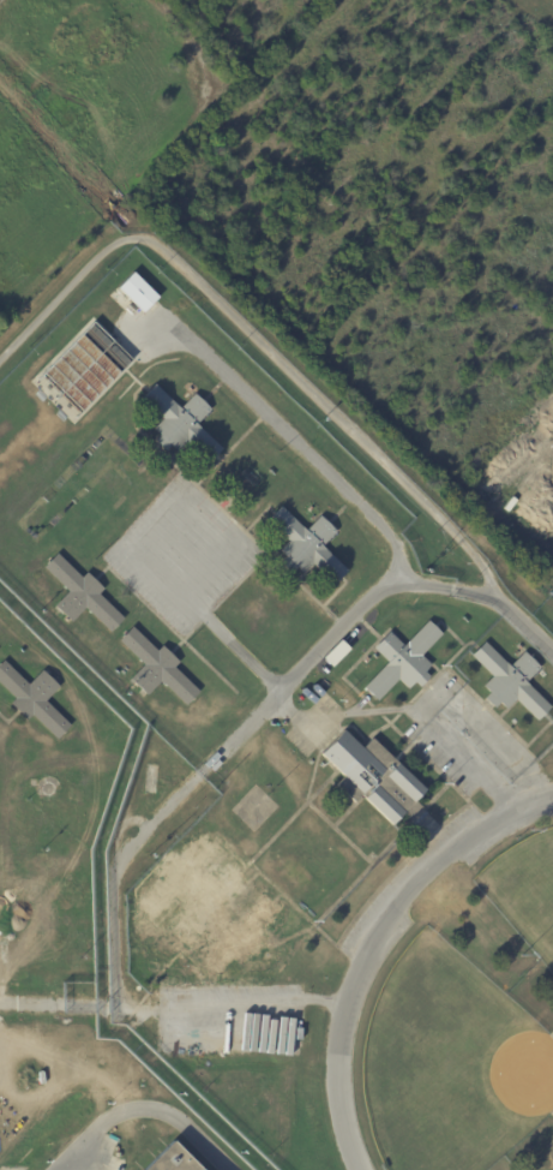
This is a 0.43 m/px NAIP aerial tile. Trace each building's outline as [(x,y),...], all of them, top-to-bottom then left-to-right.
[(157,298),(144,312),(118,287),(133,271),(158,297),(157,298)] [(110,335),(133,358),(79,412),(41,374),(95,320),(110,335)] [(174,322),(184,333),(179,338),(168,328),(174,322)] [(203,399),(211,407),(197,423),(223,447),(209,461),(187,440),(178,449),(172,443),(167,449),(156,438),(161,434),(155,426),(164,417),(142,396),(156,382),(181,407),(196,392),(203,399)] [(250,465),(260,477),(254,483),(244,472),(250,465)] [(327,521),(337,530),(323,544),(348,569),(335,583),(313,562),(303,572),(297,566),(293,571),(282,561),(287,555),(281,549),(289,539),(269,519),(282,505),(307,529),(320,514),(327,521)] [(95,578),(104,587),(98,592),(124,616),(110,631),(85,607),(72,620),(55,604),(68,590),(44,566),(58,551),(83,577),(88,571),(95,578)] [(433,625),(441,633),(421,655),(431,663),(423,670),(429,675),(420,686),(414,680),(408,687),(398,677),(378,699),(363,686),(387,661),(373,647),(389,631),(403,644),(427,619),(433,625)] [(170,651),(180,661),(174,667),(199,690),(186,704),(161,680),(148,693),(131,677),(144,663),(119,639),(133,625),(158,650),(163,645),(170,651)] [(517,658),(524,651),(541,667),(527,681),(552,706),(539,720),(517,698),(507,708),(501,702),(495,706),(486,697),(491,692),(483,685),(493,675),(473,655),(486,640),(510,665),(517,658)] [(321,659),(331,667),(344,650),(334,642),(321,659)] [(16,697),(0,682),(0,663),(4,659),(29,684),(42,669),(44,671),(60,686),(46,700),(71,724),(58,738),(32,714),(28,718),(11,703),(16,697)] [(398,822),(392,829),(365,802),(366,801),(321,756),(343,733),(362,752),(371,741),(393,762),(426,792),(398,822)] [(145,1169),(202,1169),(174,1141),(145,1169)]
